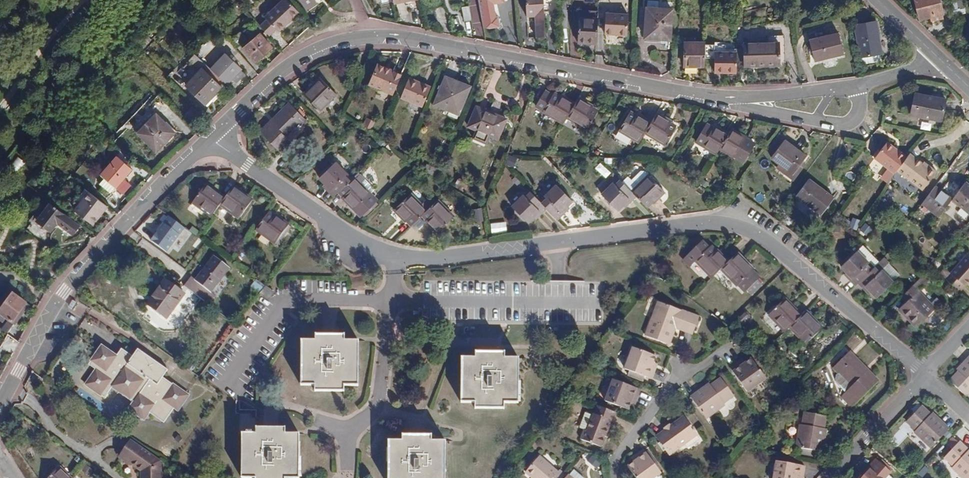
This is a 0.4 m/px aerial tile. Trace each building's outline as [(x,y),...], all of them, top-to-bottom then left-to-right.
[(264,17),(267,20),(276,29),(278,31),(299,12),(287,0),(282,0),(264,17)] [(315,0),(299,0),(306,10),(317,3),(315,0)] [(545,36),(543,0),(525,0),(526,16),(534,16),(536,37),(545,36)] [(919,19),(943,14),(939,0),(915,0),(919,19)] [(958,9),(965,9),(964,0),(956,0),(958,9)] [(858,12),(857,4),(849,6),(850,13),(858,12)] [(462,7),(464,21),(471,20),(469,6),(462,7)] [(643,38),(670,40),(672,9),(646,7),(643,38)] [(629,35),(629,11),(606,11),(606,35),(629,35)] [(578,18),(577,43),(596,44),(597,19),(578,18)] [(276,29),(267,20),(260,26),(268,35),(276,29)] [(882,54),(876,21),(871,22),(874,35),(872,36),(876,55),(881,54),(882,54)] [(874,35),(871,22),(861,24),(864,37),(868,56),(876,55),(872,36),(874,35)] [(861,24),(854,25),(860,57),(868,56),(864,37),(861,24)] [(814,62),(844,55),(838,33),(809,40),(814,62)] [(243,48),(255,62),(272,48),(260,34),(243,48)] [(768,43),(743,43),(743,49),(744,66),(779,65),(778,42),(768,43)] [(683,44),(683,67),(705,67),(705,44),(683,44)] [(736,73),(736,54),(714,53),(714,73),(736,73)] [(242,69),(225,54),(223,56),(240,71),(241,70),(242,69)] [(881,54),(876,55),(868,56),(870,63),(882,61),(881,54)] [(221,79),(211,69),(195,55),(191,59),(201,68),(220,86),(222,87),(225,83),(221,79)] [(240,71),(223,56),(211,69),(221,79),(225,83),(227,85),(233,78),(240,71)] [(860,57),(858,58),(859,65),(870,63),(868,56),(860,57)] [(370,88),(395,96),(402,75),(389,71),(389,74),(386,73),(387,70),(378,67),(370,88)] [(210,99),(209,97),(220,86),(201,68),(185,85),(205,105),(210,99)] [(235,80),(242,73),(240,71),(233,78),(235,80)] [(433,105),(439,107),(451,79),(445,77),(433,105)] [(303,94),(319,111),(336,94),(320,78),(303,94)] [(459,115),(470,87),(451,79),(439,107),(459,115)] [(410,81),(404,98),(424,105),(431,86),(418,81),(417,83),(410,81)] [(554,93),(543,111),(563,123),(566,118),(575,103),(569,100),(568,102),(554,93)] [(915,93),(911,115),(941,120),(945,98),(915,93)] [(583,102),(582,103),(577,100),(575,103),(566,118),(586,130),(597,111),(583,102)] [(272,122),(270,121),(259,131),(287,159),(298,149),(285,136),(297,123),(300,125),(306,119),(291,105),(272,122)] [(467,127),(498,140),(507,119),(476,105),(467,127)] [(619,130),(639,142),(645,133),(651,123),(636,114),(635,115),(630,112),(619,130)] [(670,123),(671,121),(657,113),(651,123),(645,133),(665,145),(676,126),(670,123)] [(156,151),(174,132),(156,114),(138,133),(156,151)] [(53,126),(57,121),(51,116),(47,120),(53,126)] [(367,117),(364,125),(372,128),(375,120),(367,117)] [(720,147),(729,134),(714,125),(713,127),(706,123),(696,140),(717,153),(719,149),(720,147)] [(729,134),(720,147),(735,156),(745,161),(755,144),(746,138),(746,137),(732,128),(729,134)] [(779,163),(776,166),(790,177),(803,161),(806,156),(784,140),(782,142),(779,138),(771,148),(775,152),(771,157),(776,161),(779,163)] [(907,157),(886,142),(874,159),(894,174),(897,170),(907,157)] [(925,165),(909,154),(907,157),(897,170),(912,182),(925,165)] [(110,193),(131,169),(117,156),(100,175),(104,179),(99,184),(110,193)] [(18,171),(25,162),(18,157),(11,165),(18,171)] [(793,179),(805,163),(803,161),(790,177),(793,179)] [(334,197),(338,192),(352,179),(335,162),(319,178),(330,190),(328,192),(334,197)] [(425,171),(436,178),(439,170),(427,165),(425,171)] [(928,165),(927,167),(925,165),(912,182),(922,189),(936,171),(928,165)] [(665,192),(648,175),(632,191),(635,195),(647,207),(652,202),(653,203),(665,192)] [(57,190),(67,180),(61,176),(52,187),(57,190)] [(353,210),(370,194),(354,177),(352,179),(338,192),(343,196),(341,198),(353,210)] [(463,181),(458,178),(453,188),(458,191),(463,181)] [(635,195),(632,191),(618,178),(601,195),(617,211),(629,199),(630,200),(635,195)] [(821,213),(833,197),(809,178),(797,195),(821,213)] [(965,181),(952,198),(957,202),(968,213),(968,185),(965,181)] [(206,184),(192,203),(210,217),(219,205),(224,198),(206,184)] [(572,201),(557,185),(540,201),(546,207),(557,219),(562,214),(560,212),(572,201)] [(922,203),(939,216),(952,198),(935,185),(922,203)] [(233,186),(224,198),(219,205),(238,219),(252,201),(233,186)] [(88,190),(73,209),(94,225),(109,206),(88,190)] [(546,207),(540,201),(529,190),(512,207),(527,223),(539,211),(541,213),(546,207)] [(411,225),(422,215),(434,203),(430,198),(428,200),(427,199),(421,206),(409,194),(394,210),(405,222),(407,221),(411,225)] [(437,233),(454,217),(437,200),(434,203),(422,215),(426,220),(425,221),(437,233)] [(72,235),(79,226),(50,203),(36,220),(50,231),(57,223),(72,235)] [(273,216),(268,212),(255,230),(274,244),(288,225),(274,215),(273,216)] [(170,252),(185,226),(166,215),(151,241),(170,252)] [(850,227),(857,229),(861,219),(853,217),(850,227)] [(491,223),(492,232),(507,230),(506,221),(491,223)] [(865,222),(860,230),(867,235),(873,227),(865,222)] [(198,250),(203,242),(196,238),(192,246),(198,250)] [(852,277),(850,279),(856,284),(859,281),(876,264),(878,262),(862,245),(841,266),(852,277)] [(713,277),(722,269),(729,262),(717,250),(715,252),(711,246),(697,260),(713,277)] [(951,271),(946,277),(959,289),(964,283),(965,284),(968,279),(968,255),(967,253),(950,271),(951,271)] [(753,272),(753,270),(737,254),(729,262),(722,269),(745,292),(759,277),(753,272)] [(183,286),(187,289),(208,304),(214,295),(211,292),(229,268),(213,255),(193,282),(189,279),(183,286)] [(950,271),(937,258),(931,264),(946,277),(951,271),(950,271)] [(877,297),(893,281),(876,264),(859,281),(864,287),(866,285),(877,297)] [(923,285),(927,280),(922,275),(917,280),(923,285)] [(184,294),(165,280),(146,304),(165,318),(184,294)] [(257,280),(252,287),(260,293),(265,286),(257,280)] [(923,285),(917,280),(905,292),(910,297),(899,308),(916,325),(935,308),(918,290),(923,285)] [(268,300),(273,292),(265,286),(260,293),(259,293),(268,300)] [(0,296),(0,321),(2,322),(5,318),(8,320),(11,323),(26,303),(12,293),(8,290),(2,298),(0,296)] [(785,299),(769,314),(786,331),(790,327),(802,315),(785,299)] [(658,308),(655,307),(645,334),(669,343),(676,324),(677,321),(694,326),(698,315),(661,301),(658,308)] [(806,343),(822,327),(806,311),(802,315),(790,327),(806,343)] [(1,329),(18,342),(21,336),(11,328),(13,324),(11,323),(8,320),(1,329)] [(677,321),(676,324),(693,330),(694,326),(677,321)] [(358,341),(344,340),(344,334),(315,334),(315,340),(301,340),(300,385),(315,385),(314,391),(343,392),(344,385),(358,385),(358,341)] [(163,377),(167,370),(138,348),(132,356),(121,349),(116,355),(102,344),(88,364),(95,369),(85,383),(104,397),(111,386),(133,401),(127,409),(143,420),(150,411),(164,422),(174,408),(178,411),(189,395),(163,377)] [(652,377),(656,366),(652,365),(654,361),(656,355),(633,346),(625,367),(652,377)] [(475,351),(474,357),(461,357),(460,403),(474,403),(474,408),(503,409),(503,403),(518,403),(518,358),(504,358),(504,352),(475,351)] [(848,353),(833,368),(838,373),(840,371),(853,385),(847,391),(857,402),(878,381),(868,370),(866,371),(848,353)] [(743,362),(741,360),(731,368),(747,389),(766,375),(751,356),(746,360),(743,362)] [(958,370),(959,371),(952,380),(967,395),(968,393),(968,358),(958,370)] [(836,378),(839,384),(847,391),(853,385),(840,371),(838,373),(836,374),(836,378)] [(630,406),(632,401),(634,397),(637,398),(641,388),(614,377),(607,398),(630,406)] [(710,383),(692,397),(707,417),(726,404),(724,402),(734,395),(721,378),(711,385),(710,383)] [(854,406),(857,402),(847,391),(843,395),(854,406)] [(921,402),(906,417),(915,425),(914,427),(931,443),(948,425),(931,409),(930,410),(921,402)] [(618,412),(600,405),(597,412),(595,412),(588,428),(586,428),(582,437),(601,444),(605,434),(612,418),(615,419),(618,412)] [(796,420),(791,443),(817,448),(821,425),(819,424),(821,413),(799,408),(797,420),(796,420)] [(241,433),(255,433),(255,427),(255,418),(250,417),(251,413),(239,413),(239,433),(241,433)] [(670,427),(664,431),(655,437),(668,455),(696,434),(684,417),(670,427)] [(612,418),(605,434),(609,435),(615,419),(612,418)] [(285,427),(255,427),(255,433),(241,433),(241,477),(245,477),(298,477),(299,434),(285,433),(285,427)] [(891,439),(897,445),(904,439),(898,433),(891,439)] [(402,435),(402,440),(388,440),(387,477),(445,477),(445,441),(431,441),(431,435),(402,435)] [(958,439),(943,455),(951,463),(950,464),(964,477),(968,477),(968,446),(968,445),(967,447),(958,439)] [(160,460),(131,440),(122,453),(157,477),(160,477),(160,460)] [(632,463),(627,467),(635,477),(653,477),(659,474),(643,451),(634,458),(636,461),(632,463)] [(122,453),(120,457),(130,464),(131,462),(138,467),(138,466),(141,469),(141,477),(157,477),(122,453)] [(588,463),(599,468),(602,460),(591,455),(588,463)] [(533,477),(534,477),(536,476),(538,477),(564,477),(567,475),(561,470),(559,472),(540,457),(526,472),(533,477)] [(793,474),(797,475),(799,464),(771,459),(767,477),(793,477),(793,474)] [(855,477),(857,477),(862,472),(864,474),(872,465),(869,462),(855,477)] [(857,477),(881,477),(884,475),(872,465),(864,474),(862,472),(857,477)] [(58,467),(47,477),(69,477),(58,467)]
